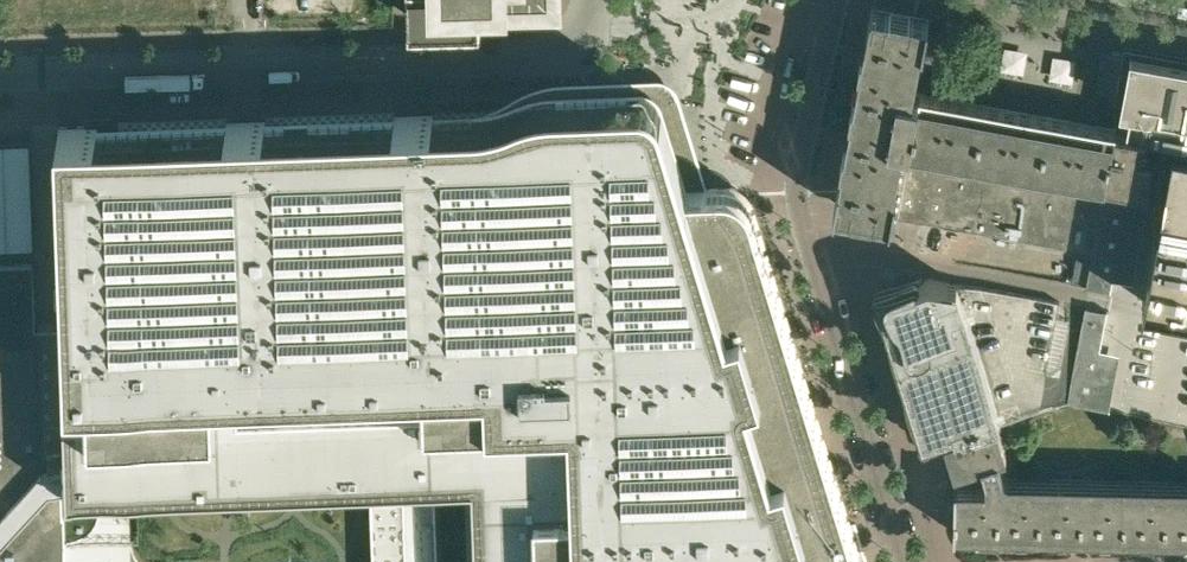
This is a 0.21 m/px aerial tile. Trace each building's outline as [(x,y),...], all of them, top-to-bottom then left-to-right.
[(410,18),(415,17),(427,17),(483,16),(483,0),(410,0),(410,18)] [(1079,250),(1094,253),(1107,180),(1113,142),(1115,130),(1113,130),(1114,128),(1115,128),(1116,126),(1004,105),(919,89),(914,88),(918,68),(922,69),(927,45),(927,44),(924,43),(929,15),(918,13),(878,5),(875,5),(874,8),(865,7),(856,55),(855,56),(851,79),(830,189),(828,201),(837,204),(867,209),(880,212),(900,215),(925,220),(931,221),(1079,250)] [(1095,93),(1110,96),(1109,101),(1120,103),(1118,116),(1118,117),(1116,126),(1115,128),(1114,128),(1113,130),(1115,130),(1113,142),(1107,180),(1147,189),(1153,159),(1153,158),(1148,157),(1152,134),(1175,139),(1144,301),(1186,310),(1186,58),(1147,50),(1126,46),(1123,59),(1118,58),(1118,56),(1107,54),(1103,53),(1095,93)] [(848,522),(750,201),(747,197),(743,193),(739,189),(734,186),(728,185),(722,185),(707,185),(687,186),(660,101),(657,96),(654,93),(650,91),(645,89),(640,89),(546,93),(535,95),(525,97),(506,105),(496,108),(476,110),(434,112),(434,111),(100,123),(59,125),(67,327),(56,328),(56,325),(54,322),(51,320),(47,319),(45,320),(42,321),(39,325),(38,328),(36,328),(33,263),(0,264),(0,561),(65,561),(65,543),(63,489),(95,488),(126,487),(415,478),(416,495),(370,498),(372,561),(437,561),(434,477),(477,476),(480,557),(480,561),(860,561),(848,522)] [(33,249),(30,144),(0,145),(0,250),(33,249)] [(943,433),(945,440),(997,424),(1069,402),(1087,308),(1074,305),(1060,379),(1048,377),(1061,303),(929,278),(914,283),(914,281),(879,291),(924,439),(943,433)] [(1007,458),(997,424),(945,440),(956,476),(955,484),(998,485),(1006,479),(1000,460),(1007,458)] [(1006,479),(998,485),(955,484),(954,533),(956,533),(956,529),(1151,534),(1186,535),(1186,482),(1006,479)]
